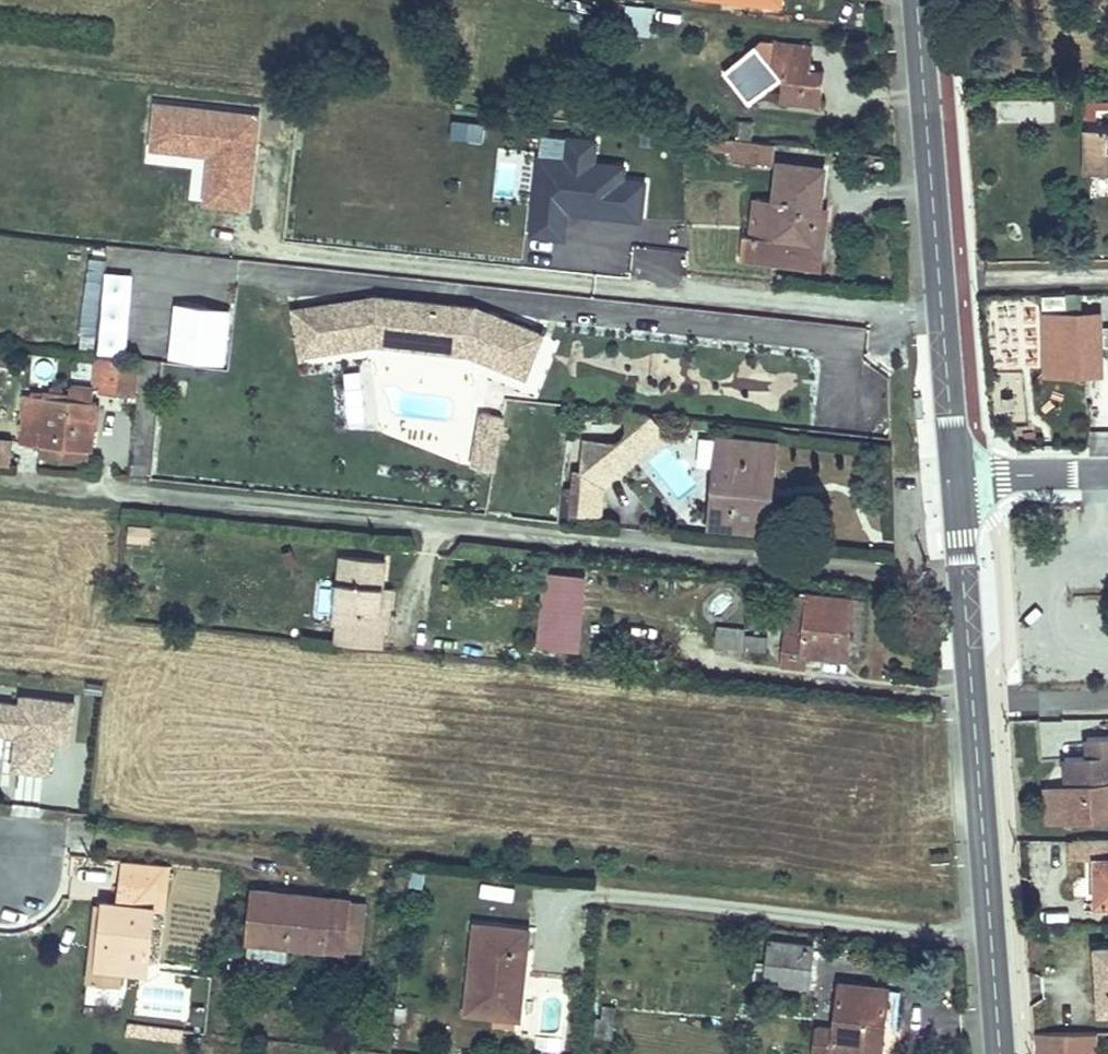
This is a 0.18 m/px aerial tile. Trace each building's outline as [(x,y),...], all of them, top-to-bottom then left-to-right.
[(767,44),(765,61),(784,63),(779,103),(818,107),(823,73),(810,70),(812,50),(767,44)] [(252,209),(260,108),(151,101),(147,163),(192,167),(189,204),(252,209)] [(451,137),(483,139),(485,121),(452,119),(451,137)] [(1082,126),(1084,175),(1106,175),(1107,204),(1107,126),(1082,126)] [(574,240),(575,216),(646,219),(648,176),(628,175),(629,161),(598,159),(599,135),(564,133),(563,154),(535,153),(531,238),(574,240)] [(772,159),(773,138),(747,135),(746,157),(772,159)] [(746,253),(786,257),(787,236),(827,239),(829,218),(812,216),(812,208),(820,208),(823,162),(779,158),(774,231),(746,230),(746,253)] [(787,236),(786,257),(825,261),(827,239),(787,236)] [(121,287),(106,285),(97,346),(112,348),(121,287)] [(568,336),(501,312),(475,309),(474,315),(460,313),(461,307),(396,301),(313,313),(320,358),(396,346),(486,354),(553,378),(568,336)] [(1104,312),(1043,313),(1044,377),(1105,376),(1104,312)] [(94,361),(92,379),(98,380),(98,388),(131,391),(134,364),(94,361)] [(345,379),(347,429),(368,429),(367,379),(345,379)] [(27,390),(23,442),(91,447),(96,396),(27,390)] [(468,468),(496,472),(505,414),(478,409),(468,468)] [(570,512),(602,514),(605,459),(658,461),(660,413),(624,411),(623,439),(573,437),(570,512)] [(1018,441),(1040,441),(1041,423),(1018,422),(1018,441)] [(767,522),(770,492),(759,491),(762,458),(773,459),(774,440),(720,434),(713,517),(767,522)] [(8,458),(9,440),(0,439),(0,458),(8,458)] [(759,491),(770,492),(773,459),(762,458),(759,491)] [(880,543),(865,459),(814,469),(829,553),(880,543)] [(130,525),(129,541),(149,542),(150,526),(130,525)] [(327,619),(331,619),(377,624),(381,624),(382,607),(373,607),(375,582),(378,555),(333,551),(327,619)] [(586,574),(540,571),(535,649),(581,652),(586,574)] [(385,582),(375,582),(373,607),(382,607),(385,582)] [(782,659),(801,661),(801,654),(844,657),(849,598),(788,593),(782,659)] [(331,619),(330,640),(375,644),(377,624),(331,619)] [(767,652),(768,631),(716,627),(714,648),(767,652)] [(51,742),(69,744),(73,712),(74,702),(20,696),(19,705),(0,703),(0,736),(4,736),(0,769),(47,775),(51,742)] [(1066,823),(1107,821),(1107,735),(1085,737),(1086,755),(1062,757),(1066,823)] [(1073,844),(1074,866),(1095,867),(1095,885),(1103,887),(1104,908),(1107,907),(1107,844),(1073,844)] [(158,905),(163,860),(122,856),(118,901),(100,900),(92,981),(117,983),(118,965),(142,969),(149,905),(158,905)] [(255,891),(250,940),(342,950),(346,899),(255,891)] [(92,981),(100,900),(90,899),(82,980),(92,981)] [(473,921),(464,1007),(516,1011),(523,924),(473,921)] [(777,937),(767,975),(807,986),(818,947),(777,937)] [(249,944),(248,954),(285,956),(285,946),(249,944)] [(820,1028),(820,1053),(838,1053),(838,1050),(866,1050),(867,1043),(883,1043),(885,983),(839,984),(838,1029),(820,1028)] [(598,1003),(594,1037),(612,1039),(616,1005),(598,1003)] [(1029,1041),(1030,1053),(1087,1053),(1087,1040),(1029,1041)]
